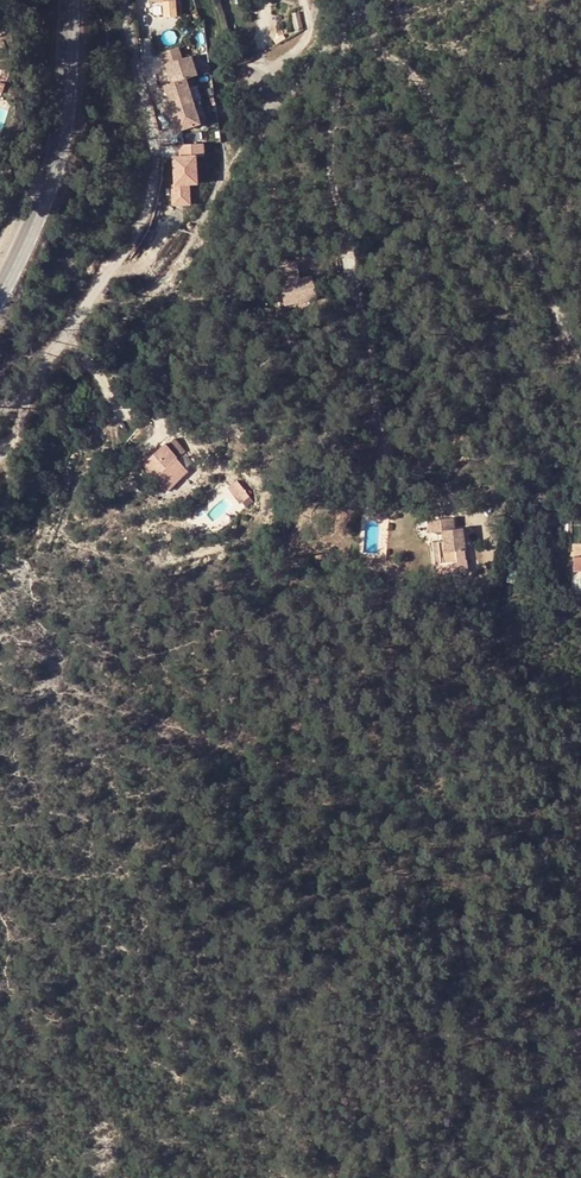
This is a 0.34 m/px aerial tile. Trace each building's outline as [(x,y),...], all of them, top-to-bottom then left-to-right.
[(160,3),(163,2),(164,13),(176,12),(175,0),(159,0),(160,3)] [(295,33),(304,31),(300,15),(291,17),(295,33)] [(186,73),(199,70),(194,51),(186,53),(183,42),(167,47),(175,76),(186,73)] [(175,76),(167,78),(173,101),(192,95),(186,73),(175,76)] [(198,116),(192,95),(173,101),(179,121),(198,116)] [(191,137),(180,137),(180,150),(173,150),(174,177),(171,177),(172,197),(182,196),(187,196),(187,176),(195,176),(194,149),(202,149),(202,137),(191,137)] [(294,255),(271,256),(271,273),(276,273),(277,296),(309,294),(309,272),(295,272),(294,255)] [(168,444),(145,465),(168,491),(191,471),(168,444)] [(228,484),(245,506),(253,499),(236,478),(228,484)] [(442,533),(443,543),(445,554),(456,553),(465,552),(466,552),(463,531),(455,531),(454,521),(428,523),(429,534),(442,533)] [(443,543),(439,544),(441,566),(457,564),(456,553),(445,554),(443,543)] [(441,566),(439,544),(433,544),(437,577),(468,574),(467,563),(466,563),(465,552),(456,553),(457,564),(441,566)] [(286,568),(308,567),(308,558),(286,559),(286,568)]
